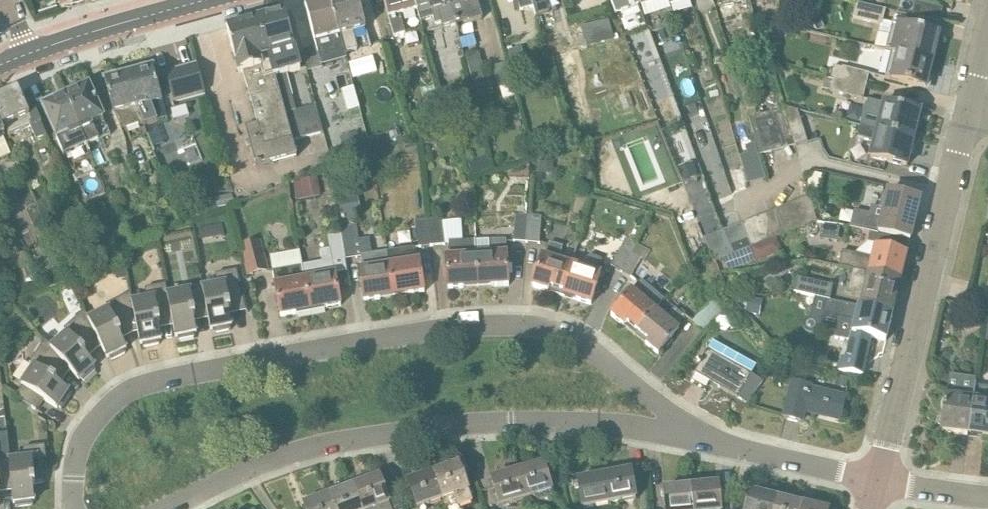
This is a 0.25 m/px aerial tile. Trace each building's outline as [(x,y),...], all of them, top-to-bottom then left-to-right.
[(86,0),(59,0),(62,9),(87,3),(86,0)] [(345,53),(332,0),(325,0),(305,5),(315,42),(312,43),(313,47),(303,49),(309,71),(323,68),(322,65),(347,59),(345,53)] [(345,53),(370,46),(358,0),(332,0),(345,53)] [(417,11),(414,0),(383,0),(394,37),(406,34),(401,16),(417,11)] [(455,24),(449,0),(414,0),(417,11),(418,15),(431,11),(435,25),(441,23),(442,28),(455,24)] [(455,24),(457,23),(458,26),(483,18),(477,0),(449,0),(455,24)] [(536,17),(564,8),(561,0),(531,0),(536,17)] [(616,13),(636,5),(635,0),(611,0),(616,13)] [(939,22),(943,7),(916,0),(912,15),(939,22)] [(883,24),(886,8),(856,1),(853,17),(883,24)] [(300,65),(285,10),(225,28),(238,75),(243,74),(258,122),(245,126),(256,167),(297,156),(292,140),(323,132),(316,105),(298,110),(288,73),(290,72),(289,68),(300,65)] [(824,27),(819,18),(813,21),(817,30),(824,27)] [(614,39),(608,19),(581,27),(587,47),(614,39)] [(893,22),(886,49),(896,52),(933,61),(939,34),(893,22)] [(780,32),(781,26),(769,23),(766,36),(772,37),(780,32)] [(483,49),(481,36),(468,38),(469,51),(483,49)] [(522,47),(509,51),(511,61),(524,58),(522,47)] [(741,89),(749,87),(745,72),(748,71),(745,58),(739,59),(736,48),(730,50),(741,89)] [(926,88),(933,61),(896,52),(890,79),(926,88)] [(575,107),(586,104),(572,53),(561,56),(575,107)] [(501,87),(512,84),(506,62),(495,66),(501,87)] [(831,78),(866,86),(869,73),(843,66),(842,67),(834,65),(831,78)] [(129,74),(144,126),(144,128),(159,124),(158,121),(167,118),(154,70),(153,68),(149,69),(146,66),(141,67),(139,71),(129,74)] [(196,67),(166,74),(174,101),(203,94),(196,67)] [(122,132),(144,126),(129,74),(118,77),(115,74),(110,75),(109,79),(105,80),(114,115),(122,132)] [(862,99),(866,86),(831,78),(826,76),(823,89),(830,90),(862,99)] [(67,96),(88,145),(111,135),(104,121),(89,86),(85,88),(82,87),(77,89),(76,92),(67,96)] [(2,129),(6,127),(8,133),(18,128),(20,132),(31,127),(37,141),(47,137),(34,107),(27,110),(19,91),(0,99),(0,124),(2,129)] [(64,155),(88,145),(67,96),(56,100),(53,100),(48,102),(47,104),(43,106),(64,155)] [(920,111),(880,102),(867,99),(865,111),(869,112),(866,126),(877,128),(877,129),(914,138),(920,111)] [(443,102),(431,106),(436,122),(448,118),(443,102)] [(783,108),(795,145),(808,142),(799,109),(783,106),(783,108)] [(783,108),(757,116),(749,118),(760,155),(795,145),(783,108)] [(2,129),(0,124),(0,158),(12,152),(2,129)] [(877,128),(866,126),(860,125),(857,136),(872,139),(869,156),(908,165),(914,138),(877,129),(877,128)] [(441,140),(437,129),(424,133),(428,144),(441,140)] [(363,151),(358,132),(339,137),(345,156),(363,151)] [(418,149),(414,137),(402,141),(406,152),(418,149)] [(758,150),(754,139),(743,143),(747,154),(758,150)] [(718,198),(737,190),(719,144),(699,152),(718,198)] [(488,157),(470,164),(474,174),(492,167),(488,157)] [(554,173),(554,162),(538,162),(538,173),(554,173)] [(698,176),(693,162),(678,168),(683,181),(698,176)] [(819,191),(823,175),(811,172),(807,189),(819,191)] [(321,195),(318,176),(294,181),(297,199),(321,195)] [(234,203),(231,191),(215,196),(218,208),(234,203)] [(126,203),(122,192),(111,197),(116,208),(126,203)] [(850,226),(871,231),(909,240),(920,197),(903,193),(902,197),(883,193),(880,207),(872,205),(870,213),(854,209),(850,226)] [(780,207),(790,231),(819,219),(809,195),(780,207)] [(360,212),(357,196),(339,199),(342,215),(360,212)] [(765,240),(790,231),(780,207),(758,216),(765,240)] [(524,241),(527,213),(516,213),(513,240),(524,241)] [(527,213),(524,241),(540,243),(542,215),(527,213)] [(430,217),(433,245),(444,244),(442,216),(430,217)] [(750,247),(765,240),(758,216),(741,223),(750,247)] [(419,246),(433,245),(430,217),(416,218),(419,246)] [(218,236),(216,223),(204,226),(206,238),(218,236)] [(732,254),(750,247),(741,223),(723,230),(732,254)] [(341,234),(346,261),(358,259),(355,242),(359,242),(356,224),(340,227),(341,234)] [(714,262),(732,254),(723,230),(704,238),(714,262)] [(900,279),(909,240),(871,231),(869,242),(875,244),(872,258),(842,251),(839,266),(853,269),(900,279)] [(348,271),(346,261),(341,234),(328,236),(330,248),(321,249),(323,262),(303,265),(304,279),(310,311),(339,306),(334,274),(348,271)] [(617,267),(638,275),(650,245),(629,236),(617,267)] [(248,276),(269,271),(262,238),(240,244),(248,276)] [(473,240),(476,282),(492,281),(492,285),(509,284),(507,251),(504,251),(503,238),(489,239),(490,252),(477,253),(476,240),(473,240)] [(464,283),(476,282),(473,240),(449,241),(450,255),(446,255),(448,288),(464,287),(464,283)] [(561,290),(570,263),(558,259),(562,247),(549,243),(546,255),(543,255),(533,286),(549,290),(550,286),(561,290)] [(765,259),(759,245),(751,248),(756,262),(765,259)] [(385,250),(392,293),(408,290),(409,294),(425,291),(420,259),(416,260),(414,247),(387,251),(387,249),(385,250)] [(304,279),(303,265),(300,250),(272,254),(277,284),(274,284),(279,317),(310,311),(304,279)] [(380,295),(392,293),(385,250),(374,252),(374,253),(360,255),(361,268),(360,268),(364,300),(381,298),(380,295)] [(570,263),(561,290),(576,294),(575,299),(590,303),(600,272),(598,271),(602,259),(589,255),(585,267),(570,263)] [(127,277),(126,265),(115,266),(116,278),(127,277)] [(892,313),(900,279),(853,269),(848,294),(859,296),(857,305),(892,313)] [(200,290),(206,315),(209,331),(211,330),(212,334),(229,331),(228,327),(230,326),(227,312),(228,309),(243,305),(245,312),(246,312),(234,271),(214,276),(213,287),(200,290)] [(794,291),(815,296),(830,299),(833,285),(798,277),(794,291)] [(636,329),(663,297),(643,281),(635,291),(633,290),(612,316),(624,325),(627,322),(636,329)] [(136,329),(139,345),(142,345),(143,349),(158,345),(157,341),(160,341),(157,326),(159,324),(171,322),(166,297),(167,297),(165,286),(144,291),(143,301),(132,303),(130,304),(136,329)] [(195,317),(206,315),(200,290),(167,297),(166,297),(171,322),(174,338),(177,337),(178,341),(193,338),(192,334),(195,334),(192,319),(195,317)] [(98,344),(106,359),(109,358),(110,361),(124,354),(122,351),(125,349),(119,336),(120,332),(136,329),(130,304),(132,303),(130,294),(106,305),(108,310),(88,320),(87,321),(98,344)] [(857,305),(830,299),(815,296),(810,317),(808,318),(806,320),(805,322),(804,324),(804,326),(804,329),(805,331),(806,333),(807,334),(809,336),(812,336),(814,336),(817,336),(819,335),(849,341),(846,357),(841,356),(837,370),(861,375),(871,337),(886,341),(892,313),(857,305)] [(663,297),(636,329),(649,339),(646,343),(659,354),(680,328),(677,325),(685,315),(675,307),(667,317),(656,309),(664,298),(663,297)] [(760,316),(763,300),(749,297),(745,313),(760,316)] [(714,321),(723,311),(710,301),(693,322),(705,332),(714,321)] [(960,315),(960,310),(957,307),(952,307),(948,310),(948,315),(951,318),(956,319),(960,315)] [(87,321),(88,320),(84,311),(64,330),(68,334),(51,349),(50,350),(67,369),(78,381),(80,379),(83,382),(94,372),(92,369),(94,367),(84,356),(84,352),(98,344),(87,321)] [(50,350),(51,349),(44,341),(29,365),(34,368),(21,387),(22,388),(43,401),(56,410),(57,408),(61,410),(70,396),(67,393),(68,392),(56,384),(55,380),(67,369),(50,350)] [(738,398),(752,374),(708,349),(694,373),(738,398)] [(847,388),(850,378),(838,375),(836,385),(847,388)] [(840,420),(845,397),(812,389),(813,385),(793,380),(784,417),(802,421),(804,411),(840,420)] [(969,434),(975,385),(974,385),(973,398),(945,394),(941,430),(969,434)] [(969,434),(987,437),(987,387),(975,385),(969,434)] [(36,412),(43,401),(22,388),(15,399),(36,412)] [(7,434),(0,435),(0,487),(11,486),(8,461),(10,461),(7,434)] [(8,461),(11,486),(12,504),(14,503),(15,507),(32,506),(32,502),(34,501),(32,486),(35,485),(35,484),(41,483),(40,471),(33,471),(32,460),(45,458),(44,446),(23,448),(21,459),(10,461),(8,461)] [(517,471),(526,500),(537,497),(538,502),(553,497),(543,463),(517,471)] [(443,501),(446,508),(460,508),(459,507),(471,503),(457,464),(433,473),(443,501)] [(604,475),(610,505),(636,500),(630,470),(604,475)] [(500,508),(526,500),(517,471),(491,479),(500,508)] [(443,501),(433,473),(408,482),(417,508),(422,508),(443,501)] [(386,494),(379,475),(354,485),(363,508),(393,508),(386,494)] [(610,505),(604,475),(578,480),(583,508),(590,508),(610,505)] [(694,508),(721,508),(718,483),(692,486),(694,508)] [(354,485),(329,494),(335,508),(363,508),(354,485)] [(666,508),(694,508),(692,486),(664,489),(666,508)] [(776,498),(750,492),(746,508),(774,508),(776,498)] [(329,494),(305,504),(307,508),(335,508),(329,494)] [(802,505),(776,498),(774,508),(801,508),(802,505)]
